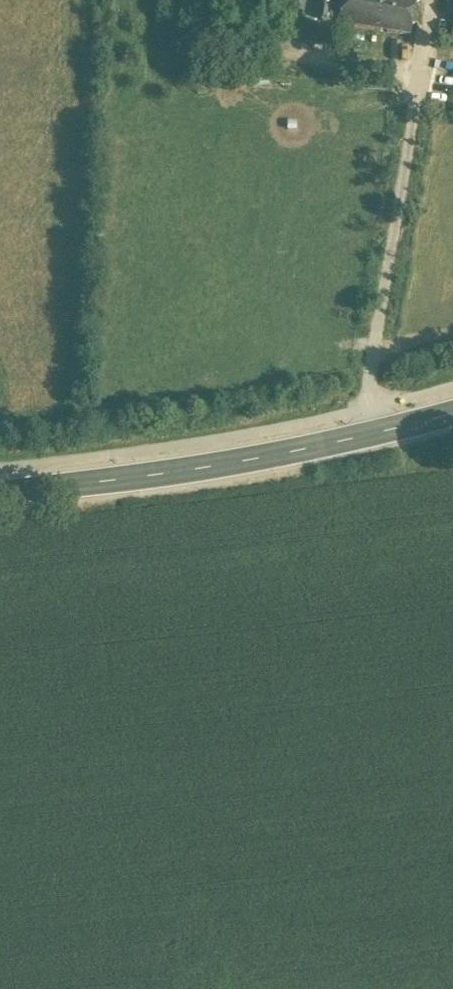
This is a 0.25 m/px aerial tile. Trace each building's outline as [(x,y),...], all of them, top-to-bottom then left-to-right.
[(325,26),(415,40),(421,4),(414,3),(414,0),(330,0),(325,26)]
